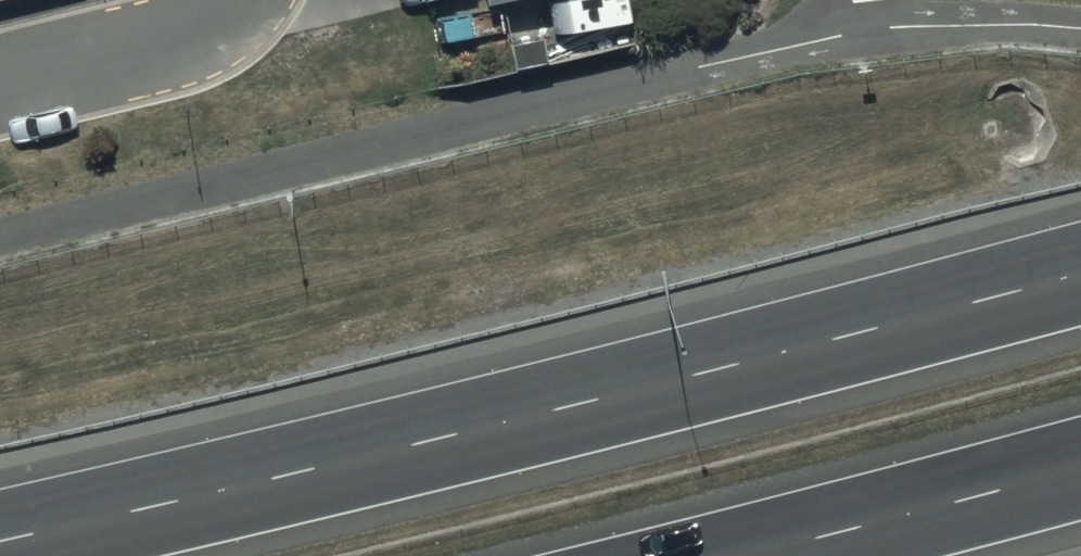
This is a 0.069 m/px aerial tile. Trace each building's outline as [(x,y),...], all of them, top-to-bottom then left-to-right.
[(493,12),(541,0),(490,0),(493,12)]
